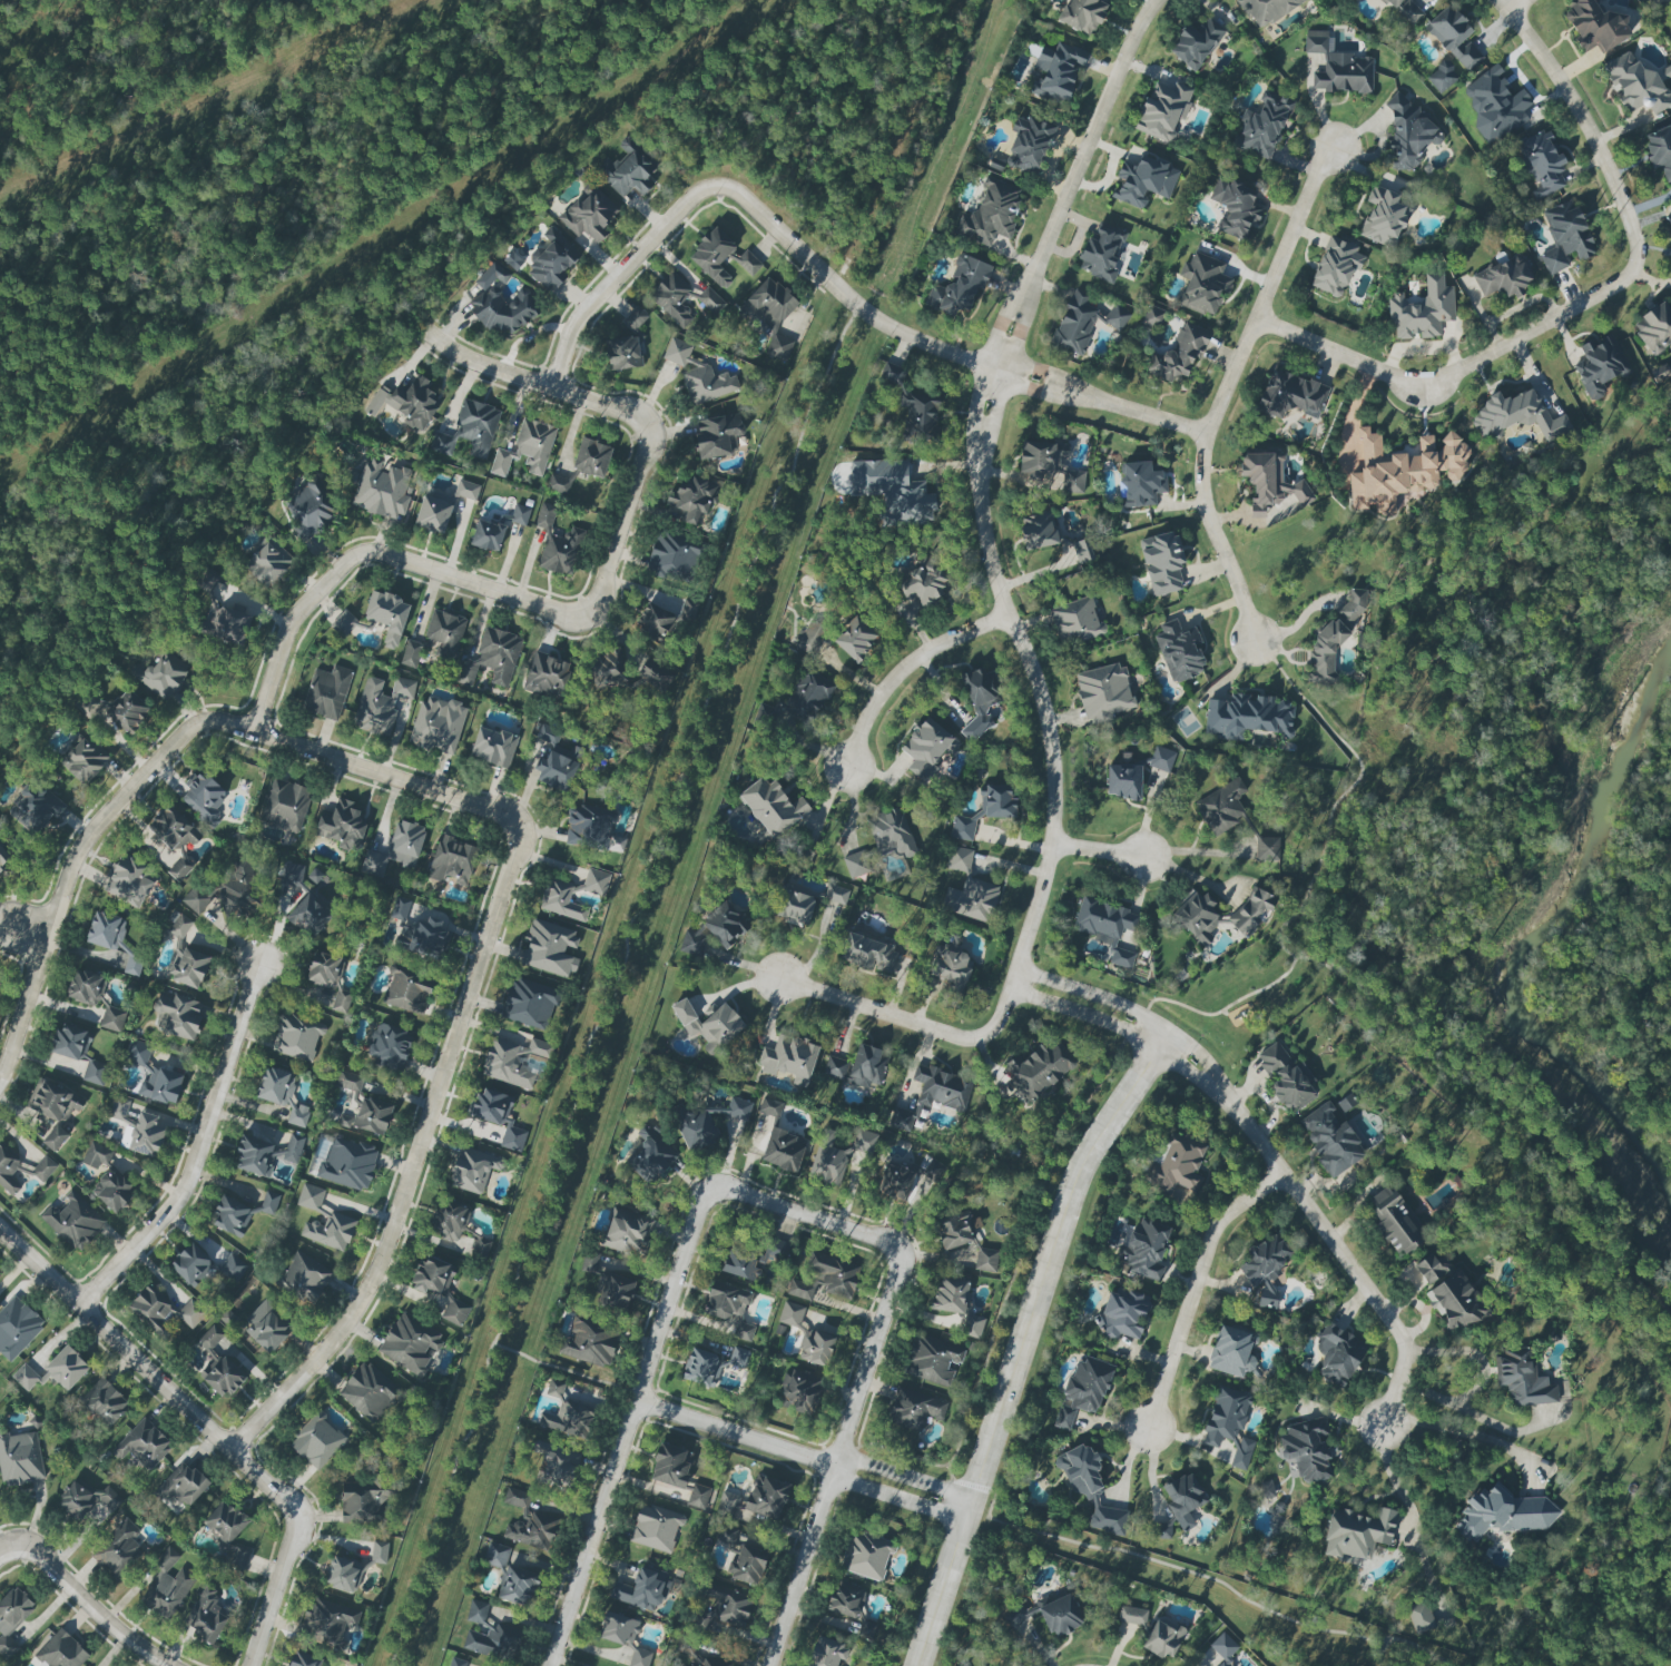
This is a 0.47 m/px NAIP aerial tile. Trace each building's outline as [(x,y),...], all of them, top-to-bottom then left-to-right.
[(1092,38),(1110,0),(1068,0),(1058,22),(1092,38)] [(1258,31),(1306,0),(1237,0),(1258,31)] [(1393,10),(1402,0),(1381,0),(1393,10)] [(1413,26),(1424,14),(1409,0),(1407,0),(1396,11),(1413,26)] [(1633,35),(1621,15),(1616,19),(1610,9),(1605,12),(1598,0),(1570,0),(1566,2),(1570,10),(1563,14),(1577,37),(1574,38),(1583,53),(1596,45),(1602,54),(1633,35)] [(1483,58),(1466,39),(1474,32),(1448,4),(1424,27),(1467,73),(1483,58)] [(1226,31),(1207,17),(1196,31),(1187,25),(1167,51),(1195,72),(1226,31)] [(1372,92),(1372,57),(1352,57),(1352,53),(1331,53),(1331,31),(1305,31),(1305,53),(1324,53),(1324,72),(1312,72),(1311,91),(1372,92)] [(1088,52),(1057,41),(1053,51),(1041,47),(1033,68),(1044,72),(1041,82),(1034,79),(1029,93),(1065,106),(1079,66),(1083,67),(1088,52)] [(1626,114),(1648,104),(1653,115),(1670,106),(1670,103),(1653,66),(1641,72),(1630,51),(1602,65),(1626,114)] [(1439,95),(1459,78),(1445,61),(1425,78),(1439,95)] [(1456,92),(1492,143),(1528,119),(1522,111),(1532,103),(1522,88),(1512,95),(1499,75),(1503,72),(1497,64),(1456,92)] [(1134,130),(1169,144),(1179,119),(1183,120),(1195,90),(1175,82),(1172,89),(1153,82),(1134,130)] [(1231,145),(1269,161),(1294,102),(1265,90),(1255,114),(1245,110),(1231,145)] [(1393,152),(1391,166),(1394,169),(1411,171),(1421,161),(1422,151),(1428,144),(1441,145),(1443,133),(1410,104),(1411,105),(1396,91),(1384,105),(1393,114),(1390,140),(1385,146),(1384,151),(1393,152)] [(1009,152),(1016,154),(1013,164),(1038,173),(1054,126),(1040,121),(1038,124),(1016,116),(1010,131),(1015,133),(1009,152)] [(1662,125),(1670,124),(1670,180),(1664,184),(1642,144),(1662,125)] [(1565,187),(1558,169),(1566,166),(1561,153),(1557,154),(1548,130),(1514,142),(1533,190),(1531,191),(1534,199),(1565,187)] [(622,198),(633,188),(641,197),(653,186),(645,178),(656,168),(627,136),(617,145),(626,154),(615,164),(608,156),(594,169),(622,198)] [(1112,198),(1142,210),(1148,192),(1168,199),(1180,169),(1141,154),(1136,167),(1122,161),(1115,178),(1119,179),(1112,198)] [(1244,240),(1250,223),(1257,226),(1263,209),(1252,205),(1257,189),(1217,176),(1209,200),(1225,206),(1217,231),(1244,240)] [(955,235),(991,246),(994,234),(1010,239),(1015,223),(1012,222),(1021,189),(986,179),(974,220),(961,216),(955,235)] [(576,238),(585,231),(597,244),(608,234),(601,227),(618,212),(593,184),(557,217),(576,238)] [(1399,195),(1372,184),(1365,202),(1371,204),(1359,236),(1393,249),(1401,228),(1403,229),(1411,209),(1396,203),(1399,195)] [(1547,275),(1569,267),(1565,255),(1574,252),(1578,261),(1596,254),(1575,199),(1540,212),(1555,248),(1539,254),(1547,275)] [(1076,270),(1111,282),(1128,232),(1100,223),(1094,240),(1087,238),(1076,270)] [(526,272),(548,292),(582,255),(550,226),(540,236),(545,241),(529,259),(534,264),(526,272)] [(686,258),(723,290),(732,279),(718,266),(727,256),(752,277),(762,264),(745,249),(742,253),(712,228),(686,258)] [(1310,287),(1341,298),(1351,268),(1359,271),(1364,256),(1356,254),(1358,246),(1327,236),(1310,287)] [(1217,317),(1231,278),(1221,275),(1225,263),(1193,252),(1189,263),(1184,261),(1179,276),(1186,279),(1178,303),(1217,317)] [(923,306),(953,317),(956,307),(971,313),(990,265),(959,253),(950,276),(952,277),(947,290),(932,284),(923,306)] [(1472,276),(1483,298),(1501,288),(1507,300),(1524,291),(1521,286),(1532,281),(1522,262),(1511,268),(1506,259),(1472,276)] [(486,272),(505,284),(511,274),(492,262),(486,272)] [(694,316),(679,304),(692,288),(670,271),(647,300),(684,329),(694,316)] [(784,363),(794,342),(779,335),(775,332),(779,324),(795,306),(797,302),(776,282),(766,278),(735,311),(742,317),(758,324),(771,337),(763,353),(784,363)] [(1390,339),(1416,339),(1416,338),(1440,337),(1440,321),(1454,321),(1453,287),(1444,287),(1443,279),(1424,279),(1424,304),(1404,304),(1404,295),(1390,295),(1390,339)] [(468,302),(487,334),(498,328),(504,337),(540,314),(525,289),(504,302),(494,286),(468,302)] [(715,316),(726,304),(707,286),(696,298),(715,316)] [(1082,356),(1100,299),(1070,290),(1052,346),(1082,356)] [(1650,366),(1670,356),(1670,294),(1630,318),(1650,366)] [(622,323),(636,333),(648,315),(634,305),(622,323)] [(1119,332),(1130,315),(1114,305),(1103,322),(1119,332)] [(1210,332),(1183,322),(1170,357),(1154,351),(1145,374),(1171,383),(1174,374),(1186,378),(1193,358),(1199,361),(1210,332)] [(1611,333),(1579,346),(1585,360),(1574,364),(1588,400),(1606,393),(1602,382),(1627,373),(1611,333)] [(638,336),(605,340),(608,371),(641,367),(638,336)] [(740,391),(736,378),(724,373),(713,377),(710,365),(688,357),(693,345),(670,337),(663,358),(692,369),(681,373),(691,406),(740,391)] [(902,436),(935,441),(941,402),(902,396),(906,368),(884,364),(881,383),(893,385),(889,407),(906,410),(902,436)] [(1317,419),(1329,388),(1273,367),(1256,410),(1281,420),(1286,407),(1317,419)] [(423,430),(441,399),(427,390),(432,383),(417,374),(409,388),(399,382),(392,394),(379,386),(363,412),(373,418),(381,405),(423,430)] [(1547,421),(1535,388),(1501,400),(1498,391),(1488,395),(1470,426),(1496,442),(1504,428),(1518,422),(1525,427),(1536,423),(1542,441),(1566,432),(1569,427),(1565,414),(1547,421)] [(500,409),(463,399),(451,442),(468,446),(466,455),(486,461),(500,409)] [(699,458),(738,452),(735,437),(743,436),(739,413),(693,421),(699,458)] [(542,477),(556,428),(523,418),(513,453),(496,448),(489,473),(505,478),(511,458),(521,461),(521,463),(529,466),(527,473),(542,477)] [(1467,467),(1467,445),(1448,431),(1441,440),(1441,445),(1433,457),(1433,436),(1418,436),(1418,455),(1392,455),(1381,470),(1381,434),(1369,434),(1369,427),(1361,427),(1361,473),(1344,473),(1344,482),(1350,487),(1350,509),(1366,510),(1374,498),(1374,514),(1392,514),(1395,511),(1395,491),(1437,492),(1437,471),(1445,471),(1445,480),(1457,480),(1467,467)] [(612,447),(582,437),(572,469),(603,478),(612,447)] [(1022,439),(1019,477),(1041,479),(1042,474),(1056,475),(1058,456),(1068,457),(1069,443),(1022,439)] [(1250,517),(1265,518),(1266,505),(1272,505),(1293,494),(1301,508),(1315,500),(1303,479),(1294,484),(1282,484),(1282,458),(1275,457),(1273,454),(1241,453),(1240,477),(1246,477),(1253,491),(1253,498),(1251,499),(1250,517)] [(352,507),(404,520),(409,497),(404,496),(411,471),(389,466),(388,471),(381,469),(383,461),(364,456),(352,507)] [(850,462),(852,496),(880,495),(882,528),(932,525),(932,512),(936,512),(935,494),(925,494),(925,481),(908,482),(907,459),(850,462)] [(1156,506),(1155,493),(1165,493),(1164,471),(1151,471),(1150,462),(1122,463),(1124,507),(1156,506)] [(1084,493),(1085,471),(1063,471),(1062,492),(1084,493)] [(546,488),(565,495),(570,481),(550,474),(546,488)] [(719,487),(678,474),(665,515),(697,525),(701,513),(706,515),(710,503),(714,505),(719,487)] [(301,539),(340,519),(318,478),(279,498),(301,539)] [(455,496),(477,500),(480,485),(458,480),(455,496)] [(443,535),(453,504),(424,495),(414,525),(443,535)] [(533,525),(549,530),(557,508),(541,502),(533,525)] [(527,526),(530,507),(514,504),(511,523),(527,526)] [(471,546),(500,552),(505,524),(477,518),(471,546)] [(549,534),(537,566),(566,577),(584,531),(572,526),(566,540),(549,534)] [(646,575),(694,583),(700,547),(685,544),(687,535),(659,530),(657,544),(652,544),(646,575)] [(1152,597),(1184,590),(1178,564),(1184,563),(1176,531),(1138,540),(1152,597)] [(292,563),(268,540),(243,566),(267,589),(292,563)] [(894,575),(911,612),(944,597),(940,589),(949,585),(936,556),(894,575)] [(196,589),(210,595),(220,574),(206,568),(196,589)] [(411,602),(372,591),(363,619),(388,626),(382,644),(397,648),(411,602)] [(1107,632),(1103,622),(1099,623),(1089,597),(1047,612),(1060,649),(1107,632)] [(209,603),(201,635),(244,647),(253,615),(209,603)] [(636,632),(663,643),(675,615),(648,604),(636,632)] [(358,621),(344,610),(330,628),(344,639),(358,621)] [(466,618),(432,610),(425,639),(440,643),(437,656),(455,660),(466,618)] [(832,641),(855,663),(880,636),(856,614),(832,641)] [(813,657),(828,627),(810,619),(795,647),(813,657)] [(1159,625),(1162,633),(1154,636),(1171,683),(1207,670),(1198,646),(1202,645),(1195,627),(1180,632),(1175,619),(1159,625)] [(508,689),(522,637),(485,627),(475,661),(462,657),(455,683),(471,688),(478,665),(493,669),(489,683),(508,689)] [(416,668),(423,644),(406,640),(399,664),(416,668)] [(166,701),(191,670),(163,647),(138,679),(166,701)] [(623,686),(622,651),(591,652),(592,686),(623,686)] [(662,694),(675,674),(648,656),(635,675),(662,694)] [(1075,673),(1085,724),(1112,719),(1110,713),(1134,709),(1125,663),(1075,673)] [(352,670),(333,665),(330,673),(315,669),(303,711),(338,721),(352,670)] [(837,689),(814,667),(781,702),(803,724),(837,689)] [(974,722),(961,726),(965,738),(993,730),(986,706),(1002,702),(993,667),(961,675),(974,722)] [(384,681),(366,676),(352,728),(389,738),(396,711),(390,709),(393,699),(380,695),(384,681)] [(149,703),(120,689),(106,720),(135,733),(149,703)] [(1291,734),(1294,704),(1273,702),(1273,699),(1248,697),(1248,694),(1231,693),(1230,701),(1207,699),(1204,733),(1217,734),(1217,738),(1244,740),(1245,730),(1291,734)] [(410,745),(430,750),(430,749),(455,755),(467,706),(422,695),(410,745)] [(961,744),(926,716),(899,749),(913,760),(906,768),(923,781),(947,752),(952,756),(961,744)] [(562,731),(540,723),(535,738),(544,741),(534,770),(540,772),(536,782),(567,793),(583,749),(571,745),(569,750),(557,746),(562,731)] [(518,737),(479,725),(469,758),(508,769),(518,737)] [(87,785),(108,755),(78,733),(57,764),(87,785)] [(1169,773),(1176,753),(1156,746),(1148,766),(1169,773)] [(1107,765),(1107,798),(1140,798),(1141,765),(1107,765)] [(180,801),(212,828),(223,815),(215,808),(227,793),(199,769),(185,785),(190,789),(180,801)] [(738,795),(763,830),(755,836),(762,845),(811,811),(801,796),(788,805),(767,774),(738,795)] [(297,835),(312,790),(272,777),(258,822),(297,835)] [(1213,838),(1247,818),(1235,799),(1247,792),(1238,777),(1193,803),(1213,838)] [(38,836),(52,814),(57,818),(65,804),(27,781),(5,816),(38,836)] [(949,837),(972,842),(977,814),(1013,821),(1017,799),(1009,798),(1011,788),(984,783),(979,811),(972,809),(971,819),(954,816),(949,837)] [(365,824),(356,822),(360,806),(336,800),(333,814),(321,811),(315,836),(340,842),(338,849),(358,853),(365,824)] [(146,827),(179,858),(166,871),(178,882),(196,863),(184,852),(201,834),(168,803),(146,827)] [(563,843),(623,855),(626,837),(607,834),(612,812),(571,804),(563,843)] [(876,846),(842,857),(849,879),(884,868),(881,858),(902,851),(904,858),(916,854),(901,807),(867,818),(876,846)] [(404,855),(401,865),(415,869),(426,827),(398,819),(389,850),(404,855)] [(480,847),(440,835),(426,878),(443,883),(444,878),(468,886),(480,847)] [(1255,860),(1278,861),(1279,838),(1256,837),(1255,860)] [(973,850),(950,846),(946,869),(969,873),(973,850)] [(10,862),(0,847),(0,869),(10,862)] [(361,871),(382,876),(387,855),(366,850),(361,871)] [(261,904),(246,893),(258,876),(249,870),(253,864),(240,855),(214,892),(251,918),(261,904)] [(116,859),(102,891),(141,907),(154,875),(116,859)] [(278,882),(299,888),(305,867),(284,861),(278,882)] [(604,896),(610,874),(589,867),(582,889),(604,896)] [(321,888),(329,879),(314,868),(307,876),(321,888)] [(539,908),(584,923),(589,909),(567,902),(573,884),(549,876),(539,908)] [(999,886),(966,876),(961,892),(947,887),(940,909),(988,923),(999,886)] [(200,878),(180,901),(198,917),(221,891),(217,886),(214,890),(200,878)] [(850,891),(829,883),(823,898),(844,906),(850,891)] [(1229,927),(1251,936),(1263,908),(1271,911),(1277,897),(1247,885),(1229,927)] [(815,898),(784,889),(775,917),(806,927),(815,898)] [(1216,903),(1205,891),(1199,897),(1193,891),(1170,913),(1200,944),(1225,922),(1211,907),(1216,903)] [(334,916),(308,892),(286,917),(311,940),(334,916)] [(404,922),(411,901),(396,896),(389,917),(404,922)] [(1130,970),(1135,953),(1116,948),(1122,929),(1133,932),(1138,912),(1082,897),(1073,929),(1095,935),(1094,941),(1114,947),(1109,964),(1130,970)] [(729,951),(750,923),(720,900),(694,933),(690,930),(677,946),(692,957),(709,935),(729,951)] [(129,921),(95,910),(85,941),(119,952),(129,921)] [(168,932),(181,941),(193,922),(180,914),(168,932)] [(451,926),(414,917),(412,926),(401,923),(395,948),(443,959),(451,926)] [(568,977),(574,954),(565,952),(566,946),(576,948),(580,930),(531,919),(520,966),(568,977)] [(839,961),(871,969),(872,963),(895,969),(899,954),(893,952),(894,946),(846,933),(839,961)] [(926,974),(950,983),(948,989),(962,993),(975,957),(937,943),(926,974)] [(211,956),(178,944),(166,978),(198,989),(211,956)] [(124,972),(137,976),(142,961),(134,958),(135,955),(130,953),(124,972)] [(339,990),(344,957),(312,953),(308,984),(336,988),(333,1011),(347,1013),(350,992),(339,990)] [(382,1003),(425,1015),(435,980),(392,968),(382,1003)] [(66,998),(97,1007),(105,978),(73,969),(66,998)] [(501,1018),(547,1031),(558,989),(511,977),(501,1018)] [(191,1042),(205,1006),(161,988),(151,1012),(161,1016),(156,1028),(191,1042)] [(688,1038),(698,1033),(707,1043),(703,1048),(710,1055),(719,1051),(746,1026),(724,1002),(711,1014),(710,1015),(701,1023),(695,1017),(686,998),(671,1005),(688,1038)] [(126,1012),(106,1005),(99,1027),(120,1033),(126,1012)] [(309,1064),(321,1035),(323,1036),(326,1029),(283,1012),(269,1048),(309,1064)] [(403,1070),(414,1033),(375,1022),(365,1059),(403,1070)] [(48,1052),(87,1063),(82,1080),(106,1088),(113,1066),(85,1058),(93,1033),(64,1024),(61,1031),(55,1029),(48,1052)] [(818,1044),(777,1034),(774,1050),(763,1047),(758,1072),(773,1075),(774,1071),(810,1079),(818,1044)] [(124,1057),(141,1068),(153,1049),(136,1038),(124,1057)] [(531,1090),(536,1072),(522,1069),(526,1054),(545,1059),(549,1044),(530,1039),(527,1048),(491,1038),(481,1076),(531,1090)] [(1255,1056),(1271,1081),(1268,1083),(1288,1115),(1317,1097),(1309,1084),(1314,1081),(1302,1061),(1294,1067),(1277,1041),(1255,1056)] [(1030,1105),(1077,1065),(1057,1042),(1046,1051),(1041,1045),(1004,1076),(1030,1105)] [(827,1056),(822,1075),(868,1088),(870,1083),(880,1086),(889,1053),(856,1044),(852,1062),(827,1056)] [(138,1094),(173,1107),(184,1077),(149,1064),(138,1094)] [(973,1081),(916,1064),(911,1080),(922,1084),(913,1114),(893,1108),(888,1126),(911,1133),(919,1110),(928,1113),(931,1103),(964,1113),(973,1081)] [(257,1098),(291,1107),(286,1124),(305,1128),(310,1107),(290,1102),(297,1074),(264,1066),(257,1098)] [(336,1088),(354,1090),(352,1100),(358,1101),(363,1076),(339,1072),(336,1088)] [(24,1112),(66,1128),(76,1104),(69,1101),(73,1093),(37,1079),(24,1112)] [(521,1153),(527,1132),(507,1125),(516,1098),(481,1087),(476,1105),(470,1103),(466,1116),(505,1128),(499,1146),(521,1153)] [(352,1128),(384,1137),(393,1106),(361,1097),(352,1128)] [(758,1113),(779,1118),(783,1102),(762,1097),(758,1113)] [(726,1117),(748,1121),(751,1101),(730,1098),(726,1117)] [(119,1147),(157,1158),(165,1129),(156,1126),(158,1117),(139,1111),(135,1124),(124,1121),(129,1103),(117,1100),(112,1118),(126,1123),(119,1147)] [(1333,1178),(1367,1155),(1344,1121),(1339,1124),(1330,1112),(1335,1109),(1328,1100),(1295,1123),(1333,1178)] [(708,1108),(693,1114),(688,1102),(671,1109),(687,1153),(720,1141),(708,1108)] [(41,1141),(54,1153),(69,1136),(57,1125),(41,1141)] [(623,1162),(649,1185),(678,1154),(651,1129),(649,1131),(643,1125),(635,1134),(642,1141),(623,1162)] [(761,1163),(797,1173),(804,1147),(793,1145),(796,1135),(770,1128),(761,1163)] [(1207,1145),(1174,1130),(1157,1167),(1151,1164),(1142,1183),(1188,1205),(1201,1177),(1194,1174),(1207,1145)] [(236,1169),(268,1179),(274,1158),(297,1165),(306,1137),(291,1132),(286,1148),(242,1134),(236,1153),(241,1154),(236,1169)] [(315,1177),(365,1193),(379,1150),(333,1135),(324,1162),(320,1161),(315,1177)] [(99,1163),(109,1166),(114,1150),(89,1141),(82,1164),(98,1169),(99,1163)] [(9,1175),(21,1163),(0,1143),(0,1186),(12,1197),(22,1187),(9,1175)] [(447,1184),(477,1193),(483,1172),(490,1174),(495,1157),(459,1146),(447,1184)] [(43,1183),(58,1165),(44,1155),(31,1173),(43,1183)] [(945,1168),(932,1159),(922,1174),(935,1183),(945,1168)] [(877,1193),(905,1203),(916,1172),(888,1163),(877,1193)] [(89,1190),(114,1214),(137,1191),(111,1167),(89,1190)] [(299,1238),(346,1252),(356,1218),(320,1208),(325,1190),(303,1183),(296,1206),(327,1215),(324,1226),(305,1220),(299,1238)] [(1375,1225),(1396,1258),(1427,1237),(1396,1190),(1391,1193),(1386,1187),(1365,1201),(1379,1223),(1375,1225)] [(222,1194),(209,1225),(241,1239),(254,1210),(271,1217),(280,1196),(266,1190),(258,1210),(222,1194)] [(39,1218),(78,1253),(108,1221),(73,1191),(57,1210),(51,1204),(39,1218)] [(442,1233),(440,1238),(456,1244),(469,1209),(440,1198),(429,1229),(442,1233)] [(655,1218),(613,1206),(602,1246),(643,1258),(655,1218)] [(943,1250),(976,1242),(968,1210),(935,1218),(943,1250)] [(1156,1281),(1171,1227),(1135,1217),(1124,1260),(1129,1261),(1126,1273),(1156,1281)] [(729,1244),(722,1273),(756,1281),(760,1265),(765,1267),(767,1257),(785,1261),(789,1243),(768,1238),(765,1253),(729,1244)] [(1277,1309),(1285,1248),(1282,1248),(1283,1243),(1252,1239),(1248,1264),(1246,1264),(1244,1284),(1261,1286),(1258,1307),(1277,1309)] [(193,1289),(215,1265),(189,1242),(168,1266),(193,1289)] [(998,1251),(980,1248),(977,1271),(995,1273),(998,1251)] [(277,1284),(313,1306),(334,1273),(298,1250),(277,1284)] [(1414,1266),(1428,1284),(1446,1271),(1432,1252),(1414,1266)] [(217,1270),(235,1284),(249,1266),(230,1253),(217,1270)] [(811,1301),(816,1284),(826,1286),(824,1293),(851,1300),(859,1266),(810,1254),(806,1272),(811,1274),(809,1283),(790,1279),(786,1295),(811,1301)] [(461,1328),(470,1307),(446,1296),(456,1273),(447,1269),(450,1264),(429,1255),(426,1262),(420,1260),(408,1286),(425,1293),(426,1289),(449,1299),(440,1318),(461,1328)] [(1424,1292),(1452,1335),(1486,1312),(1457,1270),(1424,1292)] [(626,1315),(635,1281),(605,1273),(596,1307),(626,1315)] [(981,1339),(984,1317),(966,1315),(972,1284),(937,1278),(932,1310),(965,1315),(961,1336),(981,1339)] [(751,1292),(713,1280),(702,1313),(736,1324),(731,1337),(750,1343),(755,1327),(741,1323),(751,1292)] [(158,1334),(169,1321),(186,1336),(205,1312),(189,1299),(177,1313),(145,1286),(127,1308),(158,1334)] [(1108,1292),(1096,1329),(1136,1342),(1151,1298),(1127,1289),(1124,1298),(1108,1292)] [(10,1362),(45,1324),(14,1295),(0,1310),(0,1352),(10,1362)] [(269,1355),(294,1328),(265,1301),(240,1328),(269,1355)] [(800,1328),(804,1306),(783,1301),(778,1323),(800,1328)] [(378,1355),(421,1375),(433,1350),(436,1352),(445,1333),(399,1311),(378,1355)] [(610,1367),(620,1329),(572,1317),(569,1330),(575,1332),(573,1341),(563,1338),(558,1355),(610,1367)] [(1343,1389),(1368,1346),(1328,1322),(1313,1348),(1326,1356),(1316,1373),(1343,1389)] [(201,1378),(221,1397),(226,1391),(230,1395),(246,1378),(213,1347),(225,1335),(213,1324),(195,1343),(216,1362),(201,1378)] [(1243,1378),(1245,1369),(1254,1372),(1257,1358),(1251,1357),(1257,1334),(1219,1325),(1207,1369),(1243,1378)] [(795,1358),(826,1368),(836,1338),(806,1327),(795,1358)] [(907,1374),(949,1387),(955,1367),(960,1369),(967,1345),(920,1331),(907,1374)] [(67,1392),(90,1367),(66,1345),(43,1369),(67,1392)] [(680,1378),(712,1389),(723,1357),(691,1347),(680,1378)] [(745,1369),(748,1350),(732,1347),(729,1366),(745,1369)] [(1558,1403),(1556,1385),(1548,1386),(1547,1377),(1534,1378),(1531,1349),(1493,1353),(1497,1387),(1508,1386),(1510,1408),(1558,1403)] [(1056,1427),(1069,1431),(1076,1409),(1099,1415),(1113,1365),(1077,1354),(1056,1427)] [(365,1361),(336,1393),(372,1424),(400,1392),(365,1361)] [(27,1392),(38,1381),(40,1383),(43,1380),(24,1362),(10,1377),(27,1392)] [(810,1417),(824,1380),(793,1368),(790,1377),(788,1376),(777,1404),(810,1417)] [(109,1429),(131,1405),(100,1377),(78,1401),(109,1429)] [(560,1400),(566,1384),(551,1379),(545,1394),(560,1400)] [(942,1422),(949,1401),(899,1383),(886,1420),(920,1433),(926,1416),(942,1422)] [(1246,1471),(1254,1442),(1239,1437),(1251,1395),(1218,1386),(1201,1444),(1218,1448),(1221,1438),(1236,1442),(1229,1466),(1246,1471)] [(538,1426),(586,1440),(595,1409),(561,1399),(556,1416),(542,1412),(538,1426)] [(288,1443),(317,1471),(346,1440),(324,1419),(327,1416),(320,1409),(288,1443)] [(143,1417),(110,1452),(119,1462),(128,1452),(149,1472),(173,1446),(143,1417)] [(1282,1460),(1294,1459),(1298,1483),(1327,1479),(1324,1459),(1335,1457),(1334,1448),(1327,1449),(1323,1420),(1286,1425),(1288,1435),(1279,1436),(1282,1460)] [(2,1487),(45,1480),(36,1430),(0,1436),(0,1476),(2,1487)] [(543,1454),(537,1481),(572,1489),(580,1452),(534,1442),(532,1452),(543,1454)] [(649,1479),(683,1490),(694,1453),(660,1442),(649,1479)] [(1088,1530),(1123,1535),(1126,1511),(1101,1507),(1099,1503),(1102,1485),(1097,1475),(1099,1460),(1096,1453),(1090,1452),(1087,1447),(1079,1445),(1055,1457),(1053,1468),(1060,1469),(1073,1495),(1093,1497),(1088,1530)] [(187,1509),(210,1485),(183,1460),(153,1493),(175,1513),(183,1505),(187,1509)] [(1184,1532),(1196,1526),(1188,1512),(1208,1501),(1190,1471),(1159,1489),(1184,1532)] [(777,1522),(791,1486),(757,1473),(747,1498),(742,1496),(738,1507),(777,1522)] [(104,1486),(100,1494),(71,1479),(57,1507),(87,1523),(98,1502),(114,1511),(122,1496),(104,1486)] [(1545,1529),(1560,1512),(1544,1498),(1516,1499),(1496,1482),(1489,1490),(1479,1490),(1467,1504),(1461,1512),(1464,1515),(1453,1528),(1473,1544),(1487,1528),(1495,1528),(1499,1531),(1545,1529)] [(342,1522),(383,1522),(383,1483),(342,1483),(342,1522)] [(705,1511),(711,1488),(693,1483),(687,1505),(705,1511)] [(502,1538),(549,1552),(559,1518),(527,1508),(531,1494),(507,1487),(502,1503),(523,1509),(518,1524),(507,1521),(502,1538)] [(734,1514),(737,1494),(721,1492),(718,1512),(734,1514)] [(249,1521),(223,1498),(200,1525),(231,1552),(224,1561),(237,1572),(251,1555),(233,1540),(249,1521)] [(629,1542),(671,1555),(683,1515),(641,1502),(629,1542)] [(1331,1508),(1321,1554),(1340,1559),(1341,1555),(1370,1561),(1374,1543),(1390,1546),(1398,1511),(1377,1507),(1374,1517),(1331,1508)] [(89,1555),(115,1580),(145,1551),(134,1540),(141,1533),(127,1518),(89,1555)] [(1152,1522),(1152,1539),(1172,1540),(1172,1522),(1152,1522)] [(882,1582),(894,1541),(860,1532),(859,1538),(848,1535),(839,1569),(882,1582)] [(386,1564),(388,1543),(373,1541),(371,1563),(386,1564)] [(510,1547),(487,1542),(482,1564),(505,1569),(510,1547)] [(729,1561),(725,1576),(759,1585),(768,1552),(741,1544),(736,1563),(729,1561)] [(179,1554),(168,1548),(138,1602),(171,1620),(195,1577),(179,1569),(174,1579),(167,1575),(179,1554)] [(363,1563),(330,1556),(324,1586),(356,1593),(363,1563)] [(539,1573),(506,1564),(496,1598),(529,1608),(539,1573)] [(632,1587),(615,1582),(610,1599),(658,1613),(670,1575),(639,1565),(632,1587)] [(827,1609),(858,1620),(869,1590),(838,1579),(827,1609)] [(183,1628),(215,1643),(230,1611),(213,1604),(218,1592),(203,1585),(183,1628)] [(13,1629),(36,1608),(16,1587),(0,1602),(0,1621),(3,1618),(13,1629)] [(1084,1623),(1070,1593),(1037,1608),(1051,1638),(1084,1623)] [(361,1610),(315,1598),(311,1612),(307,1611),(300,1637),(341,1648),(347,1625),(356,1627),(361,1610)] [(466,1621),(480,1625),(478,1633),(486,1635),(489,1625),(484,1624),(489,1603),(470,1599),(466,1621)] [(1427,1601),(1406,1606),(1413,1633),(1434,1628),(1427,1601)] [(1145,1626),(1147,1610),(1119,1607),(1118,1623),(1145,1626)] [(598,1636),(630,1648),(640,1622),(608,1610),(598,1636)] [(1172,1661),(1185,1630),(1155,1617),(1142,1649),(1172,1661)] [(462,1650),(509,1659),(515,1630),(489,1625),(487,1635),(465,1631),(462,1650)] [(41,1663),(39,1665),(81,1665),(90,1657),(61,1628),(33,1656),(41,1663)] [(1217,1665),(1229,1665),(1225,1663),(1239,1648),(1222,1632),(1209,1646),(1223,1660),(1217,1665)] [(19,1648),(4,1634),(0,1638),(0,1654),(8,1661),(19,1648)] [(850,1646),(816,1636),(807,1665),(845,1665),(850,1646)] [(693,1653),(695,1649),(677,1643),(673,1657),(683,1660),(681,1665),(729,1665),(693,1653)] [(635,1647),(629,1665),(648,1665),(652,1653),(635,1647)] [(293,1651),(289,1665),(321,1665),(323,1659),(293,1651)] [(452,1657),(449,1665),(466,1665),(467,1662),(452,1657)]
